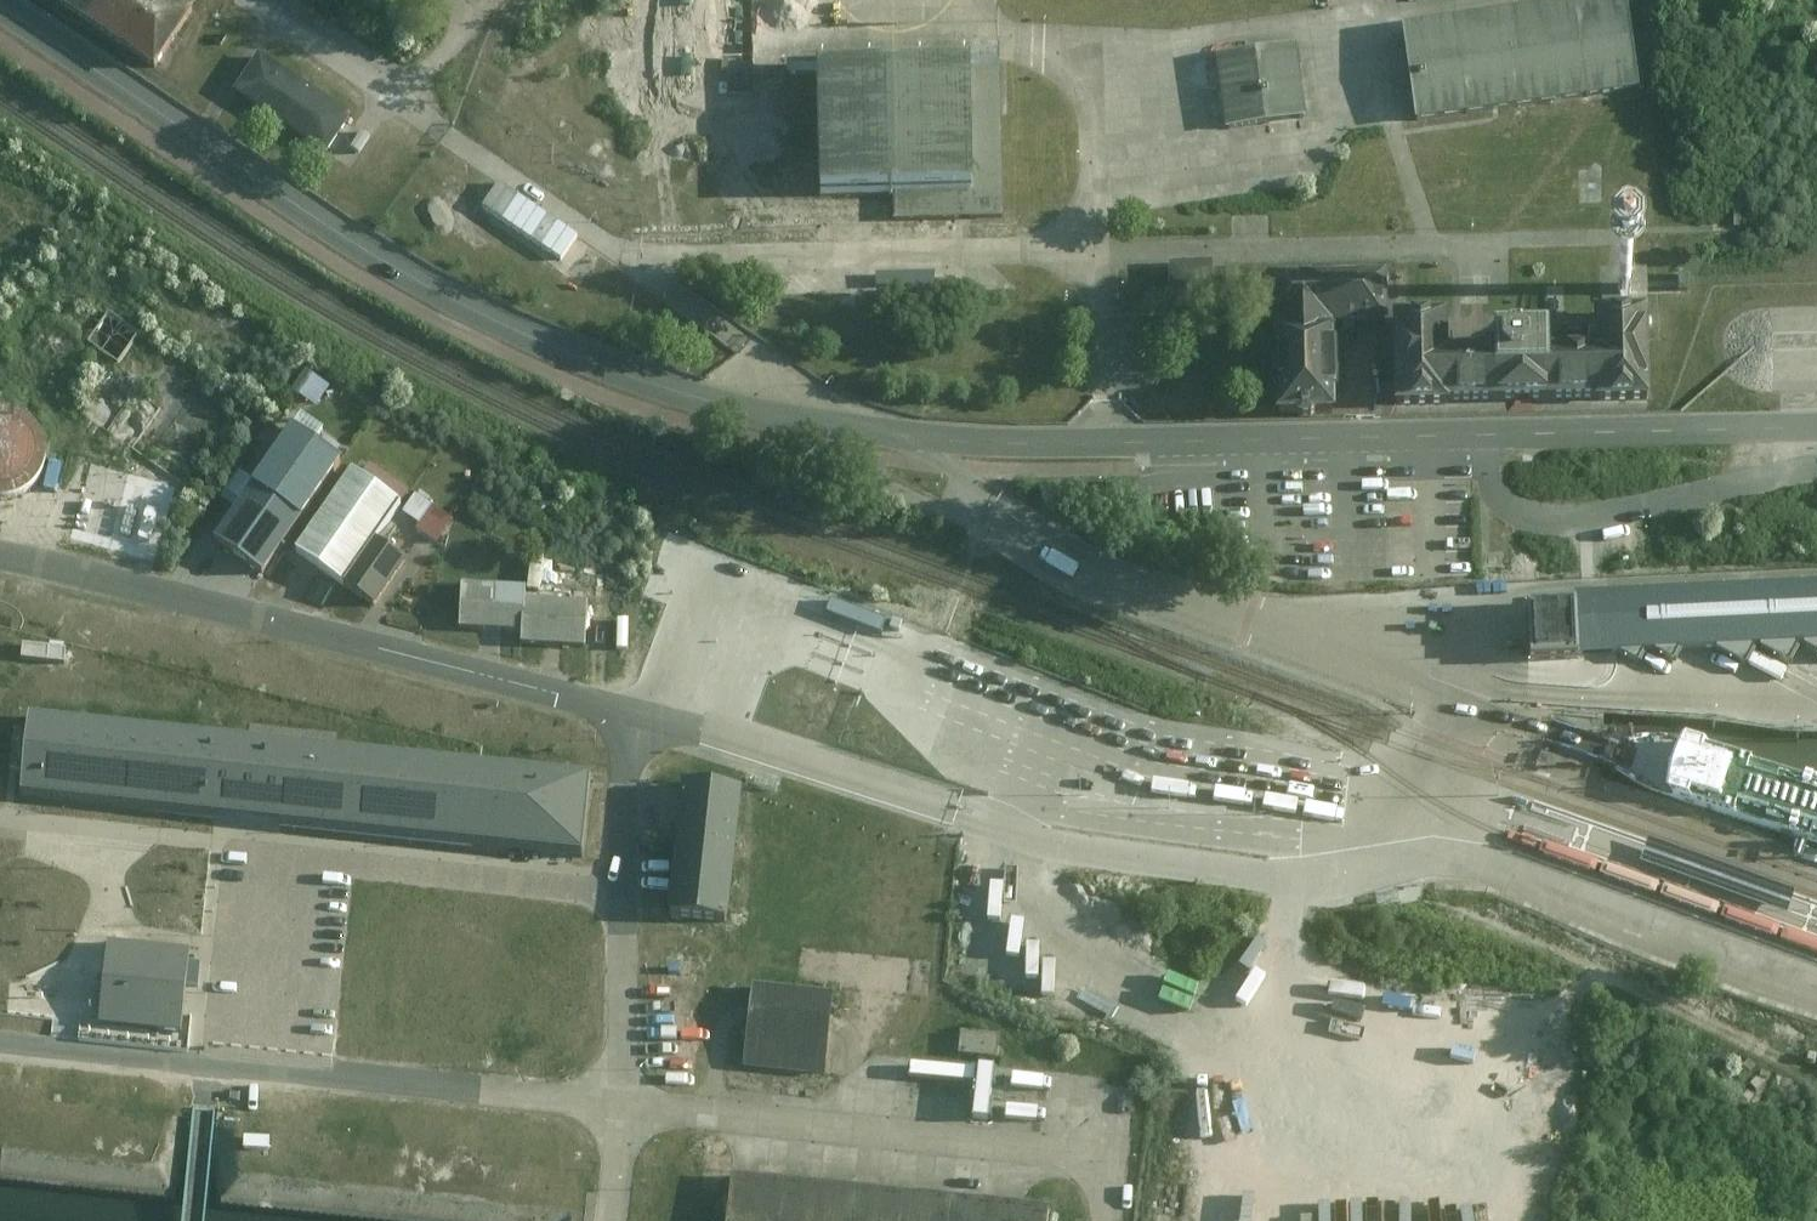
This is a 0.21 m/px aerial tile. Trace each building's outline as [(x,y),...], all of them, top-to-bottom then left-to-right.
[(159,64),(198,5),(190,0),(61,0),(159,64)] [(1419,119),(1614,88),(1643,83),(1630,0),(1543,0),(1404,22),(1419,119)] [(1310,111),(1299,35),(1218,47),(1229,122),(1310,111)] [(348,112),(257,53),(233,90),(324,149),(348,112)] [(982,65),(816,68),(818,193),(901,191),(901,211),(1004,209),(1001,65),(982,65)] [(1316,414),(1333,413),(1329,318),(1380,316),(1378,274),(1273,278),(1279,415),(1298,415),(1303,418),(1311,418),(1316,414)] [(1604,347),(1555,348),(1555,321),(1506,322),(1506,349),(1459,350),(1458,308),(1404,309),(1406,403),(1663,398),(1661,310),(1603,311),(1604,347)] [(323,403),(337,383),(314,367),(300,387),(323,403)] [(9,502),(26,498),(39,488),(49,475),(52,458),(50,442),(41,427),(29,417),(13,412),(0,413),(0,501),(9,502)] [(266,474),(257,486),(306,520),(349,459),(300,425),(266,474)] [(358,471),(303,552),(350,584),(406,504),(358,471)] [(427,484),(421,492),(438,503),(443,495),(427,484)] [(257,486),(220,538),(269,572),(306,520),(257,486)] [(421,492),(409,512),(426,522),(438,503),(421,492)] [(458,515),(438,503),(426,522),(423,526),(443,539),(458,515)] [(385,538),(353,585),(383,606),(415,560),(404,551),(385,538)] [(529,586),(466,584),(464,629),(527,632),(529,586)] [(1690,664),(1737,661),(1760,675),(1769,659),(1780,659),(1805,673),(1814,656),(1816,656),(1816,588),(1560,604),(1565,673),(1592,671),(1613,669),(1639,684),(1648,667),(1656,667),(1680,680),(1690,664)] [(592,603),(531,599),(528,643),(589,647),(592,603)] [(39,714),(32,796),(261,820),(596,855),(605,772),(39,714)] [(753,781),(773,788),(776,781),(755,774),(753,781)] [(680,833),(672,914),(729,920),(742,790),(685,784),(680,833)] [(1648,844),(1640,866),(1785,920),(1795,894),(1648,844)] [(196,1030),(204,945),(111,937),(103,1021),(196,1030)] [(845,951),(843,980),(931,984),(932,955),(845,951)] [(672,952),(671,1036),(708,1037),(709,952),(672,952)] [(1233,990),(1253,968),(1247,962),(1227,984),(1233,990)] [(756,986),(749,1066),(827,1073),(835,994),(756,986)] [(1436,1015),(1437,986),(1412,986),(1411,1015),(1436,1015)] [(1541,1004),(1541,1015),(1578,1016),(1578,1004),(1541,1004)] [(1001,1034),(963,1031),(961,1053),(999,1056),(1001,1034)] [(915,1104),(999,1114),(1006,1065),(987,1062),(982,1098),(916,1089),(915,1104)] [(725,1220),(1049,1220),(1050,1206),(867,1188),(729,1174),(725,1220)]
